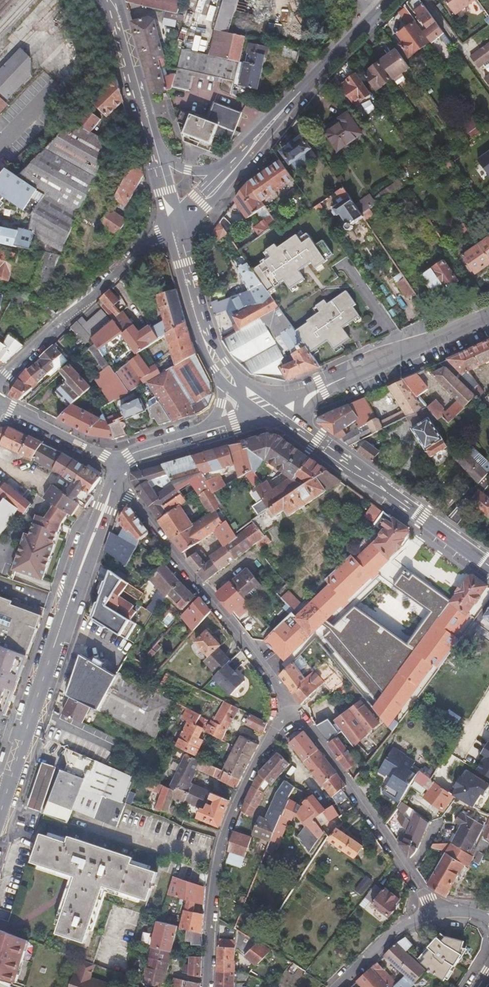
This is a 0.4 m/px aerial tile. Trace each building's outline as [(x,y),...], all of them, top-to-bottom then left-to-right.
[(126,2),(163,10),(177,13),(180,0),(125,0),(126,2)] [(208,54),(220,57),(232,15),(237,0),(223,0),(217,17),(215,27),(213,30),(208,54)] [(408,2),(415,12),(416,11),(419,15),(416,17),(419,21),(421,19),(437,40),(440,37),(445,34),(421,0),(410,0),(408,2)] [(476,1),(476,0),(443,0),(455,15),(476,1)] [(174,26),(177,13),(163,10),(161,23),(174,26)] [(150,18),(132,23),(152,93),(167,89),(171,89),(172,87),(175,74),(163,76),(158,58),(164,57),(154,20),(150,18)] [(414,55),(430,43),(416,23),(399,35),(407,45),(403,47),(407,54),(411,51),(414,55)] [(454,47),(445,34),(440,37),(450,50),(454,47)] [(239,61),(234,81),(257,87),(264,57),(267,58),(270,48),(250,43),(247,53),(253,55),(251,62),(240,59),(239,61)] [(299,58),(301,48),(284,44),(282,54),(299,58)] [(486,47),(488,48),(482,53),(480,51),(470,57),(478,68),(488,61),(488,45),(486,47)] [(182,48),(176,68),(187,70),(223,79),(220,89),(232,93),(234,81),(239,61),(220,57),(208,54),(182,48)] [(405,61),(397,49),(380,61),(397,84),(406,78),(403,73),(405,72),(405,71),(410,68),(405,61)] [(20,50),(0,71),(0,107),(30,76),(29,58),(20,50)] [(358,75),(348,61),(341,69),(348,79),(347,80),(347,82),(342,86),(355,105),(369,95),(356,76),(358,75)] [(391,80),(379,63),(371,69),(372,70),(365,75),(377,90),(391,80)] [(176,68),(175,74),(172,87),(182,90),(187,70),(176,68)] [(124,101),(115,71),(108,87),(94,100),(110,115),(124,101)] [(90,104),(84,110),(18,175),(80,212),(61,254),(62,254),(76,224),(107,152),(115,134),(104,129),(102,135),(88,127),(92,127),(102,116),(90,104)] [(217,155),(236,136),(233,134),(231,134),(239,116),(212,104),(205,121),(182,110),(176,122),(181,138),(217,155)] [(362,134),(347,112),(338,118),(341,122),(325,133),(337,151),(362,134)] [(474,116),(463,124),(469,133),(481,125),(474,116)] [(306,133),(297,119),(291,127),(299,138),(282,151),(291,163),(311,148),(302,136),(306,133)] [(448,157),(454,153),(447,144),(442,148),(448,157)] [(479,157),(488,174),(488,151),(479,157)] [(144,175),(138,155),(117,193),(129,200),(144,175)] [(267,170),(248,182),(261,201),(294,179),(281,160),(267,170)] [(18,175),(5,168),(0,174),(0,199),(2,196),(23,210),(20,232),(0,227),(0,241),(16,245),(46,252),(35,280),(48,286),(62,254),(61,254),(80,212),(18,175)] [(405,185),(400,178),(381,192),(386,199),(405,185)] [(261,201),(248,182),(235,200),(247,218),(264,206),(261,201)] [(355,205),(343,187),(336,192),(340,198),(336,201),(338,204),(332,209),(336,215),(339,213),(346,224),(345,224),(344,227),(346,230),(349,231),(351,229),(352,225),(351,224),(363,217),(361,215),(355,205)] [(373,199),(369,194),(355,205),(361,215),(377,205),(376,204),(373,199)] [(383,200),(379,195),(373,199),(376,204),(383,200)] [(324,207),(321,202),(313,207),(315,209),(317,212),(324,207)] [(117,234),(127,220),(109,208),(102,220),(100,224),(117,234)] [(289,243),(322,220),(317,212),(315,209),(282,232),(289,243)] [(277,225),(271,215),(253,227),(259,236),(277,225)] [(217,240),(234,228),(223,216),(211,232),(217,240)] [(305,266),(338,243),(322,220),(289,243),(305,266)] [(285,316),(322,290),(305,266),(289,243),(282,232),(277,225),(259,236),(238,249),(248,263),(264,286),(281,309),(285,316)] [(217,240),(211,232),(207,238),(212,244),(217,240)] [(488,261),(488,237),(478,245),(488,261)] [(16,245),(0,241),(0,276),(11,279),(18,253),(15,252),(16,245)] [(339,278),(332,269),(327,261),(343,250),(338,243),(305,266),(322,290),(339,278)] [(488,265),(488,261),(478,245),(462,256),(475,274),(488,265)] [(332,269),(349,258),(343,250),(327,261),(332,269)] [(422,275),(434,294),(446,286),(447,288),(457,281),(443,260),(422,275)] [(121,280),(128,288),(137,279),(131,272),(121,280)] [(407,297),(414,293),(401,274),(395,278),(407,297)] [(470,299),(480,294),(470,280),(461,286),(470,299)] [(221,336),(223,339),(281,309),(264,286),(249,291),(211,303),(215,316),(227,312),(234,326),(230,327),(228,324),(218,327),(221,336)] [(165,319),(153,328),(162,340),(167,336),(185,323),(176,290),(158,294),(165,319)] [(111,291),(101,300),(111,310),(120,301),(111,291)] [(331,303),(347,326),(349,325),(348,324),(359,317),(353,308),(355,306),(346,292),(331,303)] [(24,296),(15,294),(12,300),(22,303),(24,296)] [(343,329),(347,326),(331,303),(328,305),(325,301),(317,307),(320,312),(308,321),(308,323),(296,332),(311,354),(329,342),(335,350),(351,339),(343,329)] [(52,317),(57,312),(40,306),(38,312),(52,317)] [(288,379),(320,366),(311,354),(296,332),(285,316),(281,309),(223,339),(233,356),(251,374),(285,380),(279,367),(285,358),(282,354),(291,350),(298,362),(283,368),(288,379)] [(72,327),(88,344),(93,339),(114,321),(103,310),(90,322),(84,316),(72,327)] [(215,316),(218,327),(228,324),(230,327),(234,326),(227,312),(215,316)] [(114,321),(93,339),(95,342),(100,349),(123,334),(138,357),(139,356),(162,340),(153,328),(152,326),(140,334),(126,314),(120,319),(118,317),(115,319),(114,321)] [(177,366),(196,355),(185,323),(167,336),(177,366)] [(5,362),(23,345),(10,332),(0,341),(0,364),(5,362)] [(162,340),(139,356),(149,369),(157,366),(161,375),(177,366),(167,336),(162,340)] [(440,364),(444,368),(476,398),(476,397),(478,399),(483,393),(477,386),(478,385),(468,371),(488,361),(488,341),(440,364)] [(39,362),(50,375),(55,368),(53,365),(62,356),(66,353),(56,342),(40,357),(42,360),(39,362)] [(95,342),(89,348),(102,366),(108,362),(100,349),(95,342)] [(177,366),(161,375),(149,383),(161,403),(172,422),(201,413),(210,407),(214,397),(212,385),(196,355),(177,366)] [(50,375),(52,377),(68,362),(62,356),(53,365),(55,368),(50,375)] [(139,356),(138,357),(116,373),(129,394),(149,383),(161,375),(157,366),(149,369),(139,356)] [(29,371),(40,383),(50,375),(39,362),(29,371)] [(108,362),(102,366),(94,372),(97,378),(110,365),(108,362)] [(97,378),(115,402),(116,401),(129,394),(116,373),(110,365),(97,378)] [(70,366),(61,374),(69,382),(82,397),(92,388),(88,384),(70,366)] [(476,398),(444,368),(431,375),(457,400),(446,409),(437,399),(427,407),(428,408),(435,417),(439,421),(442,418),(449,425),(467,407),(466,406),(476,398)] [(21,401),(40,383),(29,371),(28,370),(19,380),(10,395),(21,401)] [(428,389),(416,375),(403,380),(418,397),(428,389)] [(418,397),(403,380),(388,387),(405,412),(380,423),(379,421),(375,420),(373,421),(367,424),(373,435),(408,418),(428,408),(427,407),(418,397)] [(52,388),(57,393),(65,385),(61,381),(52,388)] [(57,393),(70,408),(73,405),(82,397),(69,382),(65,385),(57,393)] [(367,424),(373,421),(361,399),(320,418),(318,423),(349,446),(362,440),(373,435),(367,424)] [(103,409),(106,415),(119,407),(116,401),(115,402),(103,409)] [(141,401),(121,409),(126,421),(146,413),(141,401)] [(162,422),(164,425),(172,422),(161,403),(151,409),(154,414),(153,415),(153,417),(154,418),(155,419),(156,419),(157,419),(160,423),(162,422)] [(70,408),(57,420),(89,436),(116,440),(110,427),(106,415),(100,419),(73,405),(70,408)] [(430,420),(435,417),(428,408),(408,418),(415,429),(413,430),(431,458),(447,446),(430,420)] [(110,427),(116,440),(125,437),(125,434),(128,433),(126,428),(128,428),(126,423),(124,424),(121,420),(116,422),(117,424),(110,427)] [(30,436),(9,427),(0,438),(0,439),(3,440),(0,444),(0,445),(20,454),(30,436)] [(229,446),(235,465),(239,479),(252,472),(253,474),(257,474),(266,461),(268,463),(285,441),(278,436),(269,434),(242,442),(243,444),(229,446)] [(32,459),(43,442),(30,436),(20,454),(26,457),(25,459),(31,461),(32,459)] [(296,476),(309,458),(285,441),(268,463),(282,474),(257,489),(270,508),(300,488),(292,481),(296,476)] [(357,452),(371,462),(378,451),(365,441),(357,452)] [(53,470),(62,454),(43,442),(32,459),(53,470)] [(479,483),(486,474),(488,471),(488,460),(483,454),(479,459),(482,462),(479,465),(472,458),(474,457),(470,453),(475,447),(469,442),(454,458),(479,483)] [(192,457),(198,467),(210,487),(213,492),(225,486),(217,471),(235,465),(229,446),(192,457)] [(63,476),(73,461),(62,454),(53,470),(63,476)] [(181,471),(198,467),(192,457),(175,462),(181,471)] [(73,483),(85,468),(73,461),(63,476),(73,483)] [(210,487),(198,467),(181,471),(175,462),(163,465),(169,476),(174,484),(181,496),(185,503),(197,496),(210,487)] [(169,476),(163,465),(131,475),(130,483),(147,506),(158,499),(157,497),(151,489),(155,486),(152,481),(169,476)] [(80,505),(85,509),(94,497),(90,494),(101,478),(85,468),(73,483),(65,494),(79,505),(80,505)] [(290,516),(341,481),(326,471),(306,484),(300,488),(270,508),(251,521),(254,524),(263,533),(277,524),(273,519),(285,510),(290,516)] [(449,518),(458,525),(467,514),(466,513),(473,505),(488,518),(488,499),(482,492),(488,484),(488,476),(486,474),(479,483),(461,504),(449,518)] [(18,508),(25,513),(30,504),(6,483),(0,491),(0,495),(6,499),(18,508)] [(181,496),(174,484),(162,491),(163,493),(170,503),(171,502),(181,496)] [(54,504),(60,508),(69,514),(72,515),(79,505),(65,494),(52,485),(45,499),(54,504)] [(213,492),(210,487),(197,496),(209,514),(215,510),(218,508),(221,506),(213,492)] [(157,497),(158,499),(163,507),(170,503),(163,493),(157,497)] [(179,507),(185,503),(181,496),(171,502),(175,510),(179,507)] [(7,524),(18,508),(6,499),(3,503),(1,507),(0,508),(0,535),(7,524)] [(158,499),(147,506),(158,521),(175,510),(171,502),(170,503),(163,507),(158,499)] [(63,523),(69,514),(60,508),(54,504),(46,517),(36,514),(29,535),(26,534),(14,571),(44,581),(57,543),(55,543),(59,531),(60,532),(63,523)] [(373,526),(382,511),(373,504),(359,525),(369,532),(373,526)] [(134,533),(140,540),(149,533),(131,506),(120,520),(125,526),(133,534),(134,533)] [(175,510),(158,521),(171,539),(191,526),(179,507),(175,510)] [(225,546),(226,545),(234,539),(236,537),(234,533),(227,523),(225,525),(215,510),(209,514),(191,526),(171,539),(182,553),(215,531),(225,546)] [(384,533),(394,520),(382,511),(373,526),(384,533)] [(274,630),(263,641),(275,653),(299,630),(300,632),(306,632),(309,629),(313,633),(377,572),(389,560),(407,535),(408,533),(408,530),(394,520),(384,533),(376,545),(374,544),(356,561),(351,556),(327,580),(331,585),(297,617),(292,613),(290,615),(274,630)] [(266,535),(263,533),(254,524),(243,532),(252,545),(257,542),(266,535)] [(111,535),(105,552),(126,568),(137,549),(140,540),(134,533),(133,534),(125,526),(115,536),(111,535)] [(234,539),(244,551),(252,545),(243,532),(236,537),(234,539)] [(267,534),(266,535),(257,542),(262,548),(271,541),(267,534)] [(226,545),(235,558),(244,551),(234,539),(226,545)] [(212,561),(219,571),(235,558),(226,545),(225,546),(210,557),(212,561)] [(185,560),(196,573),(212,561),(210,557),(206,560),(199,551),(185,560)] [(196,573),(204,583),(219,571),(212,561),(196,573)] [(164,564),(160,569),(146,583),(156,593),(158,590),(161,593),(147,611),(153,617),(166,600),(180,582),(164,564)] [(234,585),(249,600),(257,592),(259,595),(265,590),(245,569),(231,582),(234,585)] [(404,645),(353,607),(329,631),(323,636),(375,700),(449,604),(405,569),(392,585),(428,613),(404,645)] [(127,586),(110,573),(94,621),(128,641),(137,625),(131,622),(136,613),(132,610),(135,607),(119,598),(127,586)] [(475,577),(468,579),(449,604),(375,700),(371,705),(391,730),(397,722),(392,718),(433,663),(439,667),(460,639),(455,636),(471,614),(469,614),(477,603),(478,604),(482,599),(480,597),(487,586),(475,577)] [(197,599),(180,582),(166,600),(171,605),(173,602),(182,611),(180,613),(182,615),(184,613),(197,599)] [(239,619),(252,608),(246,602),(232,587),(228,583),(214,596),(231,614),(233,612),(239,619)] [(232,587),(246,602),(249,600),(234,585),(232,587)] [(282,599),(294,611),(299,606),(288,594),(282,599)] [(27,656),(37,629),(36,628),(41,616),(11,605),(12,602),(12,601),(0,596),(0,646),(27,656)] [(199,597),(197,599),(184,613),(196,627),(210,611),(199,597)] [(478,625),(488,633),(488,609),(478,625)] [(209,656),(217,648),(220,646),(207,632),(195,642),(199,646),(194,651),(198,654),(203,650),(209,656)] [(149,657),(152,660),(158,654),(163,648),(160,645),(154,651),(149,657)] [(7,717),(27,656),(0,646),(0,714),(7,717)] [(85,647),(78,672),(108,687),(116,672),(120,671),(121,669),(85,647)] [(135,647),(130,655),(134,658),(139,650),(135,647)] [(227,664),(230,661),(217,648),(209,656),(204,661),(217,674),(227,664)] [(301,653),(278,675),(292,694),(307,681),(305,678),(302,674),(300,671),(308,665),(301,653)] [(217,674),(212,679),(231,695),(244,681),(227,664),(217,674)] [(108,687),(78,672),(77,675),(110,692),(120,674),(121,671),(120,671),(116,672),(108,687)] [(307,681),(292,694),(300,705),(324,682),(314,671),(305,678),(307,681)] [(110,692),(77,675),(70,696),(73,698),(91,707),(157,739),(174,702),(166,698),(157,693),(120,674),(110,692)] [(168,675),(159,690),(157,693),(166,698),(177,679),(168,675)] [(329,688),(332,693),(338,690),(334,684),(329,688)] [(91,707),(73,698),(65,714),(83,724),(91,707)] [(362,701),(335,722),(336,723),(342,731),(353,746),(380,726),(362,701)] [(239,709),(225,702),(217,718),(214,717),(210,724),(200,719),(197,724),(204,728),(206,733),(222,740),(227,731),(228,730),(239,709)] [(186,708),(176,703),(175,707),(184,712),(186,708)] [(197,724),(200,719),(201,716),(188,709),(182,719),(190,724),(179,746),(196,754),(204,738),(200,736),(204,728),(197,724)] [(263,733),(267,722),(249,714),(245,724),(263,733)] [(327,721),(317,728),(326,742),(342,731),(336,723),(331,726),(327,721)] [(59,730),(54,742),(69,748),(102,762),(108,750),(59,730)] [(304,761),(318,750),(304,731),(302,733),(294,732),(289,736),(292,740),(289,742),(304,761)] [(241,779),(259,745),(243,737),(240,739),(237,745),(224,771),(241,779)] [(328,744),(346,770),(356,763),(338,737),(328,744)] [(478,772),(488,778),(488,746),(483,755),(487,758),(478,772)] [(122,766),(109,760),(106,764),(102,762),(69,748),(68,752),(68,761),(64,769),(59,767),(42,814),(67,824),(73,810),(117,827),(126,803),(127,800),(130,793),(137,777),(120,770),(122,766)] [(384,792),(400,802),(410,786),(420,771),(413,765),(414,762),(392,748),(375,776),(388,785),(384,792)] [(323,785),(336,773),(318,750),(304,761),(323,785)] [(290,764),(279,753),(255,779),(244,803),(242,809),(251,813),(254,807),(257,808),(267,791),(279,777),(290,764)] [(188,754),(174,782),(171,788),(176,790),(177,787),(188,792),(191,783),(190,783),(196,769),(237,788),(241,779),(224,771),(188,754)] [(54,767),(40,763),(26,807),(40,812),(54,767)] [(445,771),(439,766),(431,778),(437,783),(445,771)] [(437,783),(431,778),(420,771),(410,786),(443,810),(454,795),(437,783)] [(333,797),(346,785),(336,773),(323,785),(333,797)] [(454,795),(467,804),(475,808),(483,795),(485,797),(488,790),(488,786),(468,773),(464,779),(458,788),(454,795)] [(453,786),(458,788),(464,779),(460,776),(453,786)] [(176,790),(171,788),(154,780),(151,786),(164,792),(156,810),(165,812),(172,814),(175,808),(171,806),(175,797),(181,800),(188,792),(177,787),(176,790)] [(254,844),(267,849),(269,844),(290,800),(296,787),(286,782),(278,793),(267,819),(260,817),(253,834),(258,836),(254,844)] [(191,783),(188,792),(181,800),(180,805),(188,808),(190,804),(195,806),(202,788),(191,783)] [(206,810),(212,793),(202,788),(195,806),(202,809),(206,810)] [(220,828),(230,801),(212,793),(206,810),(202,809),(198,820),(220,828)] [(310,852),(324,831),(319,825),(314,819),(325,811),(313,796),(305,802),(306,805),(304,807),(290,800),(269,844),(276,847),(290,818),(293,820),(296,814),(299,816),(305,825),(299,836),(310,852)] [(400,802),(396,809),(401,814),(406,806),(400,802)] [(339,814),(333,806),(325,811),(314,819),(319,825),(329,819),(330,820),(339,814)] [(461,827),(451,843),(470,854),(484,826),(462,813),(455,821),(461,827)] [(406,833),(403,839),(411,843),(410,845),(416,849),(425,829),(410,824),(401,815),(398,824),(406,833)] [(414,815),(410,824),(425,829),(429,824),(414,815)] [(355,856),(362,846),(338,830),(331,840),(355,856)] [(252,838),(234,832),(230,844),(228,852),(245,858),(246,856),(252,838)] [(86,945),(81,960),(93,964),(112,905),(142,914),(151,888),(152,888),(153,885),(152,885),(156,872),(130,864),(132,858),(68,836),(66,843),(40,834),(30,863),(78,878),(59,936),(86,945)] [(473,857),(477,859),(476,863),(481,866),(488,847),(488,841),(483,837),(474,856),(473,857)] [(399,842),(398,844),(407,857),(410,857),(416,851),(416,849),(410,845),(411,843),(403,839),(401,843),(399,842)] [(430,875),(425,882),(427,885),(445,897),(465,865),(468,867),(473,857),(474,856),(470,854),(451,843),(451,844),(433,844),(432,847),(447,851),(432,876),(430,875)] [(273,854),(276,847),(269,844),(267,849),(266,851),(273,854)] [(205,887),(208,875),(202,873),(198,884),(205,887)] [(373,881),(366,875),(354,890),(361,896),(373,881)] [(174,876),(168,892),(187,899),(196,903),(204,906),(205,887),(198,884),(174,876)] [(382,891),(375,885),(365,898),(373,904),(372,905),(388,917),(396,908),(393,906),(399,899),(385,889),(382,891)] [(364,909),(370,902),(365,898),(359,905),(364,909)] [(196,903),(187,899),(179,928),(186,930),(203,934),(204,915),(194,911),(196,903)] [(154,934),(152,946),(171,950),(177,927),(177,925),(157,921),(154,934)] [(216,973),(235,973),(235,950),(237,950),(243,955),(245,953),(252,960),(249,968),(252,970),(270,950),(258,941),(258,940),(236,926),(235,934),(218,933),(216,973)] [(0,930),(0,980),(1,978),(16,986),(30,941),(0,930)] [(202,944),(203,934),(186,930),(186,941),(193,942),(194,944),(202,944)] [(140,944),(152,946),(154,934),(142,931),(140,944)] [(428,973),(445,982),(454,966),(456,967),(463,955),(461,953),(462,940),(445,935),(441,940),(436,937),(423,952),(425,954),(419,962),(429,971),(428,973)] [(405,937),(395,944),(383,956),(404,974),(396,983),(376,962),(369,967),(390,986),(398,986),(413,986),(424,971),(405,953),(407,951),(413,944),(405,937)] [(152,946),(147,967),(145,966),(142,982),(155,984),(154,986),(164,986),(166,977),(171,950),(152,946)] [(191,965),(183,964),(182,971),(192,975),(201,975),(202,955),(192,955),(191,965)] [(76,971),(70,986),(110,986),(111,984),(93,977),(97,966),(93,964),(81,960),(80,960),(76,971)] [(369,967),(356,980),(362,986),(390,986),(369,967)] [(216,986),(235,986),(235,973),(216,973),(216,986)] [(183,980),(172,978),(171,986),(182,986),(183,980)]
